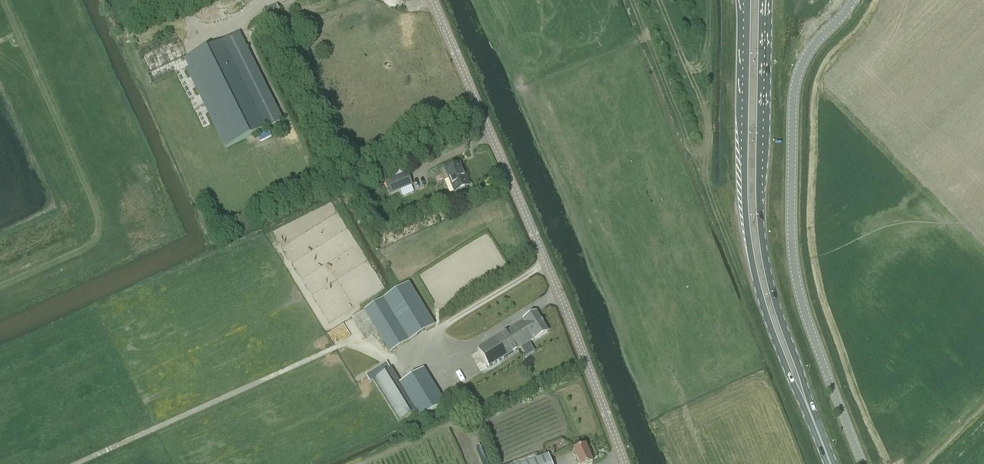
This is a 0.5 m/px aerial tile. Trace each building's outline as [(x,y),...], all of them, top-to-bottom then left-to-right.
[(268,20),(281,14),(277,5),(264,11),(268,20)] [(239,33),(185,59),(189,68),(185,70),(225,149),(281,121),(282,120),(239,33)] [(454,193),(469,186),(460,164),(445,170),(454,193)] [(413,185),(410,178),(407,172),(385,182),(387,188),(390,195),(413,185)] [(364,342),(378,333),(389,352),(434,325),(409,284),(364,311),(350,319),(364,342)] [(523,322),(477,350),(478,350),(488,367),(534,339),(534,340),(548,332),(536,313),(522,321),(523,322)] [(451,390),(440,396),(424,369),(399,384),(390,369),(373,380),(399,422),(416,412),(419,418),(443,403),(445,406),(457,399),(451,390)] [(586,447),(585,446),(573,451),(578,463),(590,463),(592,463),(586,447)] [(549,457),(548,455),(525,463),(551,463),(549,457)]
